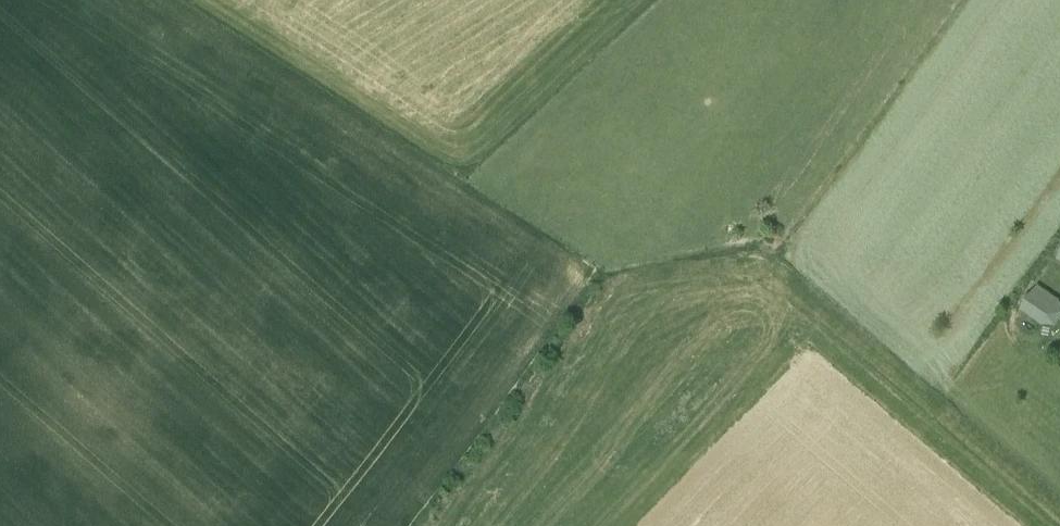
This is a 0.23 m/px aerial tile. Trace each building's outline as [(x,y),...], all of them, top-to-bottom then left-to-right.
[(1021,305),(1055,329),(1059,322),(1059,296),(1038,281),(1021,305)]
